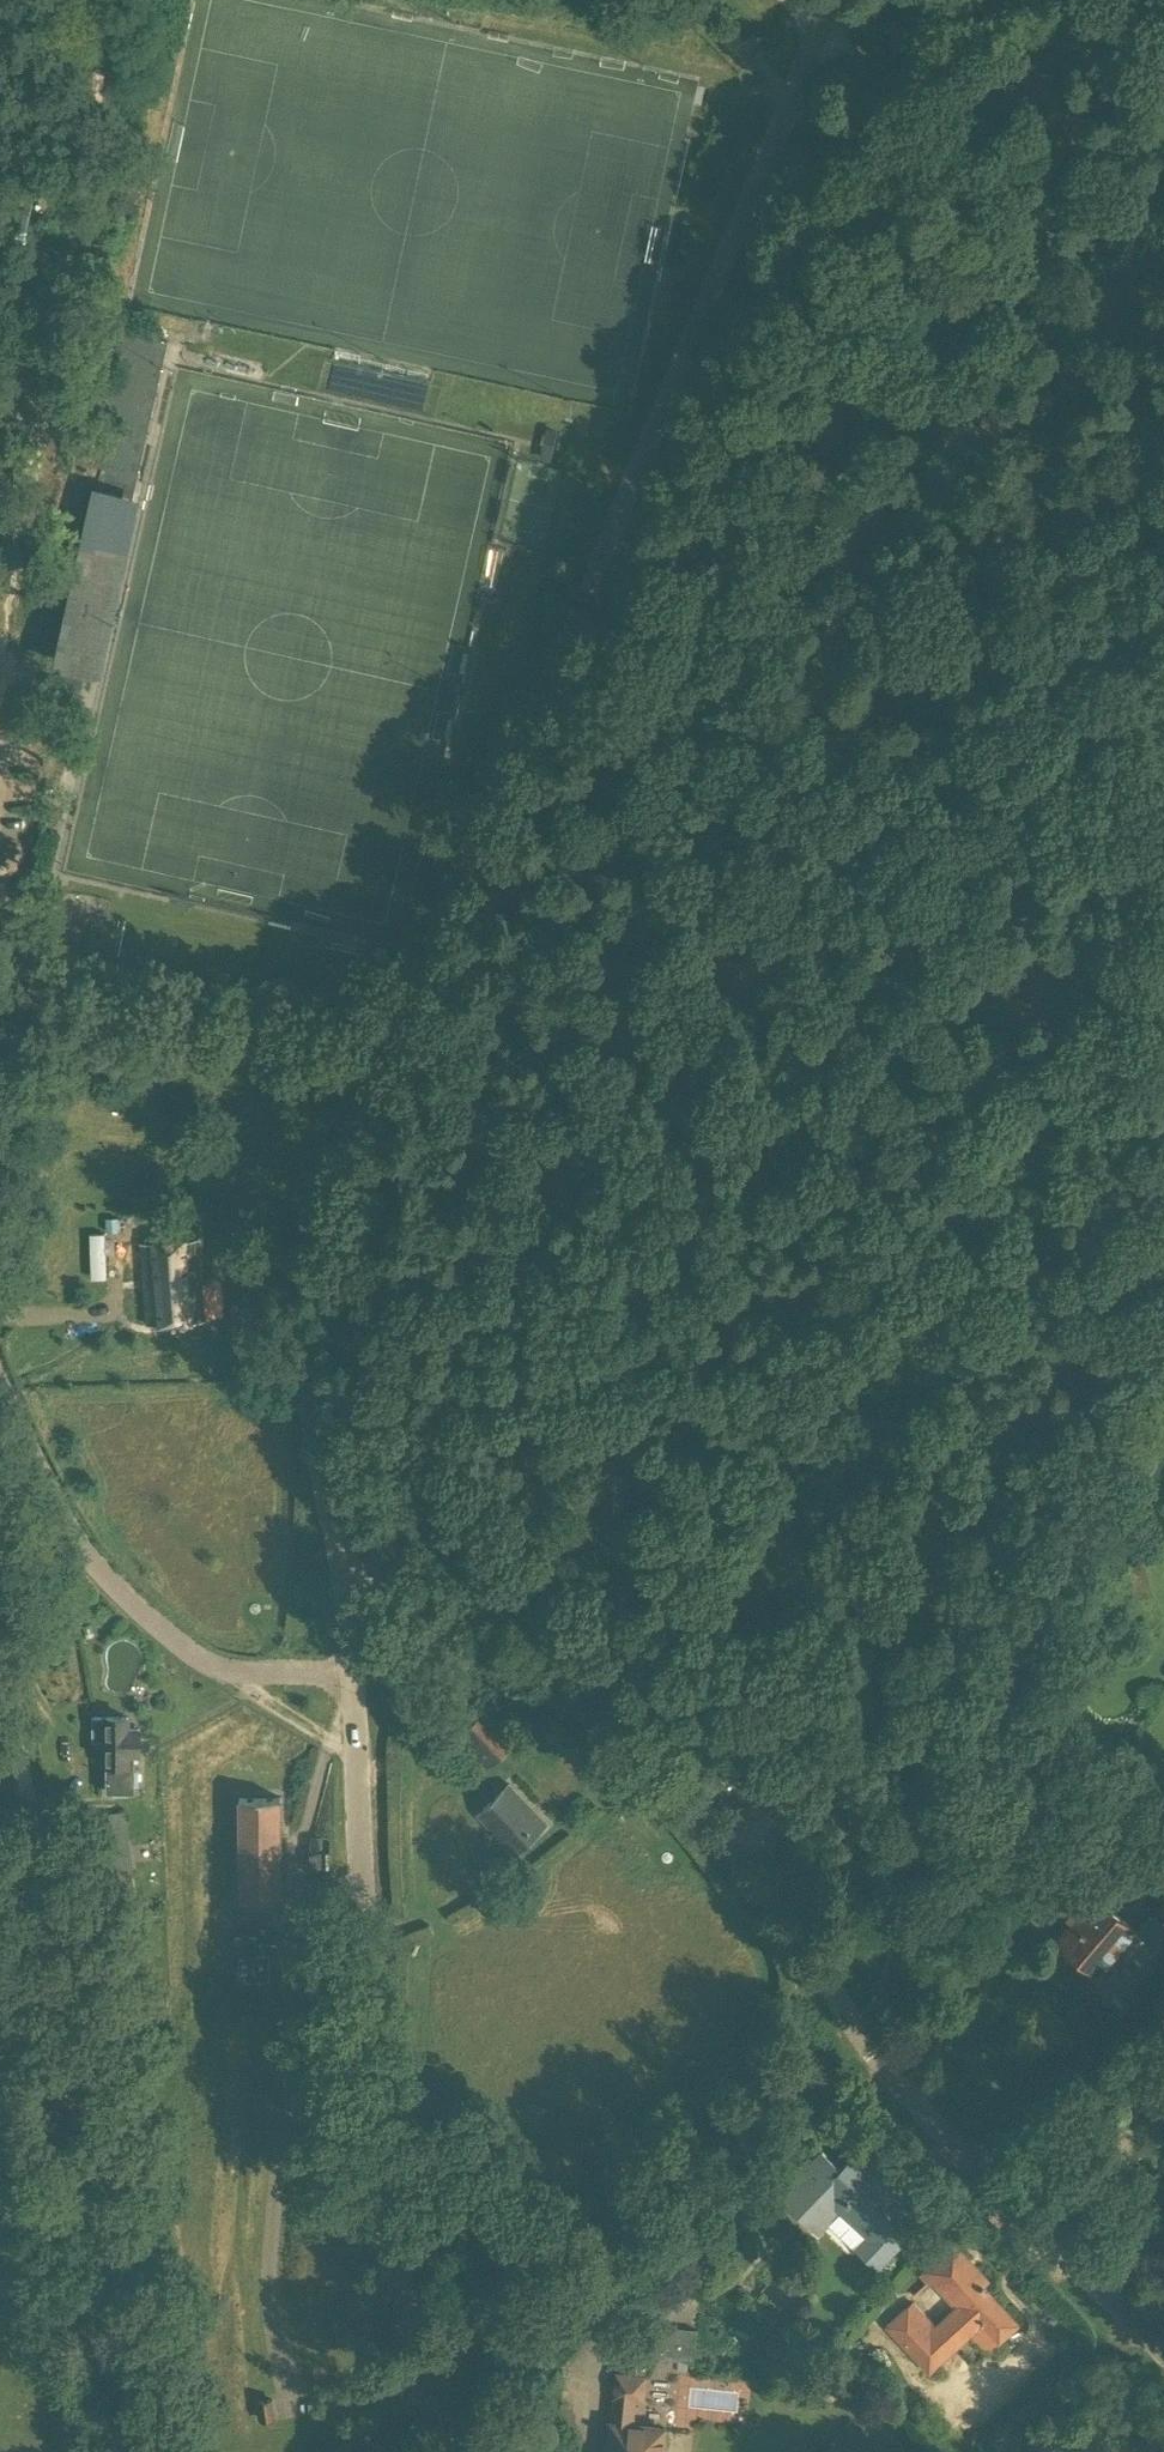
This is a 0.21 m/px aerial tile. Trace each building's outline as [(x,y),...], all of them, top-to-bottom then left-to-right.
[(737,33),(745,40),(753,29),(746,23),(737,33)] [(58,659),(103,669),(141,495),(133,493),(167,343),(158,340),(161,330),(124,322),(94,458),(98,459),(92,484),(96,485),(58,659)] [(119,1215),(106,1216),(107,1230),(120,1229),(119,1215)] [(104,1274),(102,1227),(87,1228),(89,1275),(104,1274)] [(205,1320),(199,1238),(139,1242),(146,1324),(205,1320)] [(488,1703),(456,1734),(487,1768),(519,1737),(488,1703)] [(129,1715),(92,1715),(92,1741),(106,1741),(106,1791),(134,1791),(134,1751),(141,1751),(141,1727),(130,1727),(129,1715)] [(509,1783),(476,1814),(515,1854),(547,1823),(509,1783)] [(282,1900),(281,1796),(239,1797),(239,1900),(282,1900)] [(330,1838),(311,1838),(309,1843),(309,1853),(309,1869),(333,1870),(333,1854),(329,1854),(330,1838)] [(1136,1930),(1090,1890),(1075,1907),(1080,1911),(1057,1938),(1100,1975),(1116,1956),(1134,1972),(1163,1937),(1163,1925),(1150,1914),(1136,1930)] [(232,1956),(237,1956),(237,1976),(254,1976),(254,1987),(279,1986),(279,1941),(255,1941),(255,1935),(232,1935),(232,1956)] [(918,2202),(858,2146),(841,2165),(822,2148),(808,2164),(811,2168),(782,2200),(817,2232),(838,2208),(867,2235),(855,2248),(876,2268),(916,2224),(906,2214),(918,2202)] [(924,2278),(928,2275),(956,2306),(935,2326),(912,2302),(887,2325),(929,2371),(982,2321),(999,2339),(1017,2322),(982,2285),(988,2279),(961,2249),(953,2256),(947,2249),(921,2274),(924,2278)] [(728,2329),(747,2338),(752,2328),(733,2318),(728,2329)] [(608,2451),(661,2451),(661,2448),(665,2446),(666,2438),(663,2435),(663,2428),(631,2424),(634,2398),(643,2399),(645,2375),(654,2357),(694,2361),(697,2328),(666,2325),(633,2351),(637,2355),(635,2374),(617,2372),(612,2422),(611,2422),(608,2451)]
